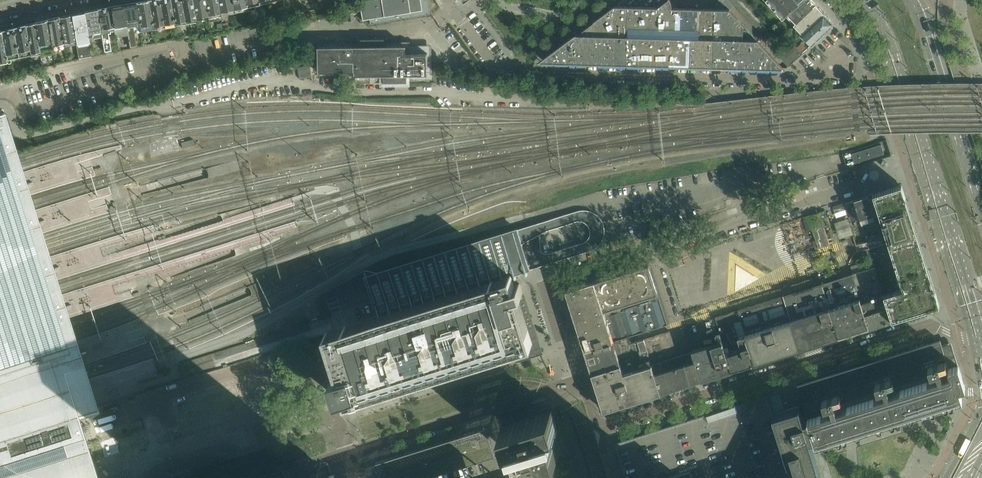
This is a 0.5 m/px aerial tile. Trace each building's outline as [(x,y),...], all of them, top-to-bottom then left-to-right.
[(151,26),(146,0),(134,3),(138,26),(138,28),(146,27),(147,30),(152,29),(151,26)] [(146,0),(151,26),(163,24),(163,27),(175,25),(170,0),(149,0),(146,0)] [(175,25),(195,22),(195,17),(191,0),(170,0),(175,25)] [(195,17),(203,16),(203,19),(208,18),(207,15),(205,0),(191,0),(195,17)] [(207,15),(215,13),(216,16),(221,15),(220,11),(217,0),(205,0),(207,15)] [(220,11),(227,10),(228,13),(233,12),(233,8),(231,0),(217,0),(220,11)] [(233,8),(241,7),(242,11),(247,10),(247,8),(245,0),(231,0),(233,8)] [(362,20),(369,19),(370,24),(388,21),(425,15),(424,10),(429,9),(427,0),(359,0),(362,20)] [(672,8),(672,5),(671,1),(671,0),(670,0),(667,0),(657,8),(614,6),(594,22),(593,23),(590,25),(588,28),(586,32),(584,35),(575,34),(538,62),(785,69),(787,68),(781,68),(782,66),(766,49),(758,40),(744,39),(744,26),(745,26),(730,10),(672,8)] [(776,8),(785,0),(768,0),(776,8)] [(776,8),(785,18),(804,0),(785,0),(776,8)] [(785,18),(793,27),(795,26),(796,24),(806,15),(817,5),(812,0),(804,0),(785,18)] [(138,26),(134,3),(121,5),(126,31),(129,48),(137,46),(134,29),(138,28),(138,26)] [(126,31),(121,5),(108,7),(111,26),(112,30),(120,29),(124,49),(129,48),(126,31)] [(796,24),(795,26),(802,33),(824,12),(817,5),(806,15),(796,24)] [(111,26),(108,7),(95,9),(99,30),(99,32),(102,32),(102,34),(101,34),(104,52),(111,50),(108,33),(111,33),(110,30),(112,30),(111,26)] [(95,9),(81,12),(86,37),(92,36),(91,32),(99,30),(95,9)] [(81,12),(71,14),(69,14),(75,41),(79,58),(91,56),(86,37),(81,12)] [(824,12),(802,33),(801,34),(812,45),(833,26),(833,22),(824,12)] [(69,14),(57,17),(63,44),(75,41),(69,14)] [(752,20),(766,34),(770,30),(757,16),(752,20)] [(57,17),(47,19),(46,19),(53,50),(57,49),(56,46),(63,44),(57,17)] [(46,19),(34,22),(33,23),(40,53),(53,50),(46,19)] [(33,23),(24,25),(23,25),(30,54),(31,56),(40,53),(33,23)] [(23,25),(10,28),(2,30),(0,31),(0,32),(6,59),(7,63),(8,63),(10,63),(11,61),(10,59),(30,54),(23,25)] [(318,73),(319,73),(355,72),(355,76),(384,76),(384,83),(407,83),(407,76),(432,75),(432,45),(411,45),(411,41),(385,42),(385,38),(361,38),(361,42),(318,43),(318,73)] [(780,57),(789,66),(803,53),(794,44),(780,57)] [(313,77),(311,65),(298,68),(301,80),(313,77)] [(94,469),(86,446),(77,417),(98,410),(96,403),(80,353),(17,152),(5,115),(4,110),(0,111),(0,477),(96,477),(94,469)] [(195,145),(193,139),(181,143),(183,148),(195,145)] [(855,163),(884,154),(881,145),(852,154),(855,163)] [(902,185),(873,194),(885,231),(866,237),(868,245),(873,260),(875,266),(884,295),(891,316),(892,320),(940,305),(917,233),(916,230),(915,227),(903,186),(902,185)] [(873,194),(854,200),(866,237),(885,231),(873,194)] [(823,216),(777,228),(781,246),(816,237),(819,247),(830,244),(823,216)] [(373,302),(378,318),(511,276),(531,270),(529,263),(524,245),(523,244),(521,236),(519,229),(365,277),(373,302)] [(668,324),(658,294),(649,264),(593,282),(611,342),(629,337),(668,324)] [(884,295),(875,266),(852,274),(869,327),(892,320),(891,316),(884,295)] [(852,274),(822,283),(838,337),(869,327),(852,274)] [(532,341),(528,330),(528,329),(527,329),(517,295),(523,293),(520,283),(514,285),(511,276),(378,318),(327,334),(331,347),(331,346),(340,376),(331,379),(332,381),(332,380),(338,399),(347,396),(347,399),(350,398),(353,397),(372,391),(529,342),(532,341)] [(611,342),(593,282),(566,290),(585,350),(611,342)] [(784,295),(792,320),(800,349),(838,337),(822,283),(784,295)] [(800,349),(792,320),(784,295),(738,309),(754,363),(800,349)] [(754,363),(738,309),(715,317),(723,342),(732,370),(754,363)] [(706,379),(697,350),(692,351),(688,353),(682,354),(678,356),(670,331),(644,339),(661,392),(697,381),(706,379)] [(634,360),(629,344),(631,343),(630,341),(629,337),(611,342),(585,350),(587,356),(592,373),(611,367),(621,364),(634,360)] [(634,360),(621,364),(611,367),(623,404),(661,392),(644,339),(631,343),(629,344),(634,360)] [(954,402),(954,401),(962,399),(959,388),(965,386),(959,365),(958,365),(957,365),(941,370),(940,367),(946,366),(944,360),(939,362),(938,360),(951,356),(947,344),(942,345),(941,340),(798,385),(806,416),(813,436),(816,445),(825,442),(825,443),(826,444),(827,444),(828,444),(829,443),(830,442),(830,441),(830,440),(838,438),(838,439),(839,439),(839,440),(840,440),(841,440),(842,439),(843,439),(843,438),(843,437),(843,436),(843,437),(844,437),(844,438),(845,438),(846,438),(847,438),(848,437),(848,436),(848,435),(856,432),(856,433),(857,433),(858,434),(859,434),(860,434),(861,433),(861,432),(861,431),(877,425),(878,426),(878,427),(879,427),(880,427),(881,427),(882,426),(883,425),(883,424),(882,424),(883,424),(891,421),(891,422),(891,423),(892,423),(893,423),(894,423),(895,423),(895,422),(896,421),(896,420),(897,421),(898,421),(899,421),(900,421),(901,421),(901,420),(901,419),(901,418),(909,415),(910,416),(910,417),(911,417),(912,417),(913,417),(914,417),(914,416),(915,415),(915,414),(914,414),(931,409),(931,410),(932,410),(933,411),(934,411),(935,410),(935,409),(936,409),(936,408),(936,407),(944,405),(944,406),(945,406),(946,406),(946,407),(947,406),(948,406),(949,405),(949,404),(949,403),(949,404),(950,404),(950,405),(951,405),(952,405),(953,404),(954,404),(954,403),(954,402)] [(732,370),(723,342),(697,350),(706,379),(732,370)] [(183,374),(189,372),(187,361),(180,363),(183,374)] [(611,367),(592,373),(604,410),(623,404),(611,367)] [(615,443),(626,477),(669,477),(690,471),(692,477),(782,477),(788,467),(771,411),(768,396),(780,392),(780,391),(735,406),(708,415),(708,414),(615,443)] [(808,437),(813,436),(806,416),(802,417),(798,403),(771,411),(788,467),(782,477),(821,477),(808,437)] [(552,408),(502,424),(508,441),(510,441),(511,446),(516,445),(521,462),(534,460),(541,458),(547,457),(560,453),(553,433),(558,431),(556,426),(558,426),(552,408)] [(376,458),(382,477),(414,477),(495,453),(486,423),(376,458)]
